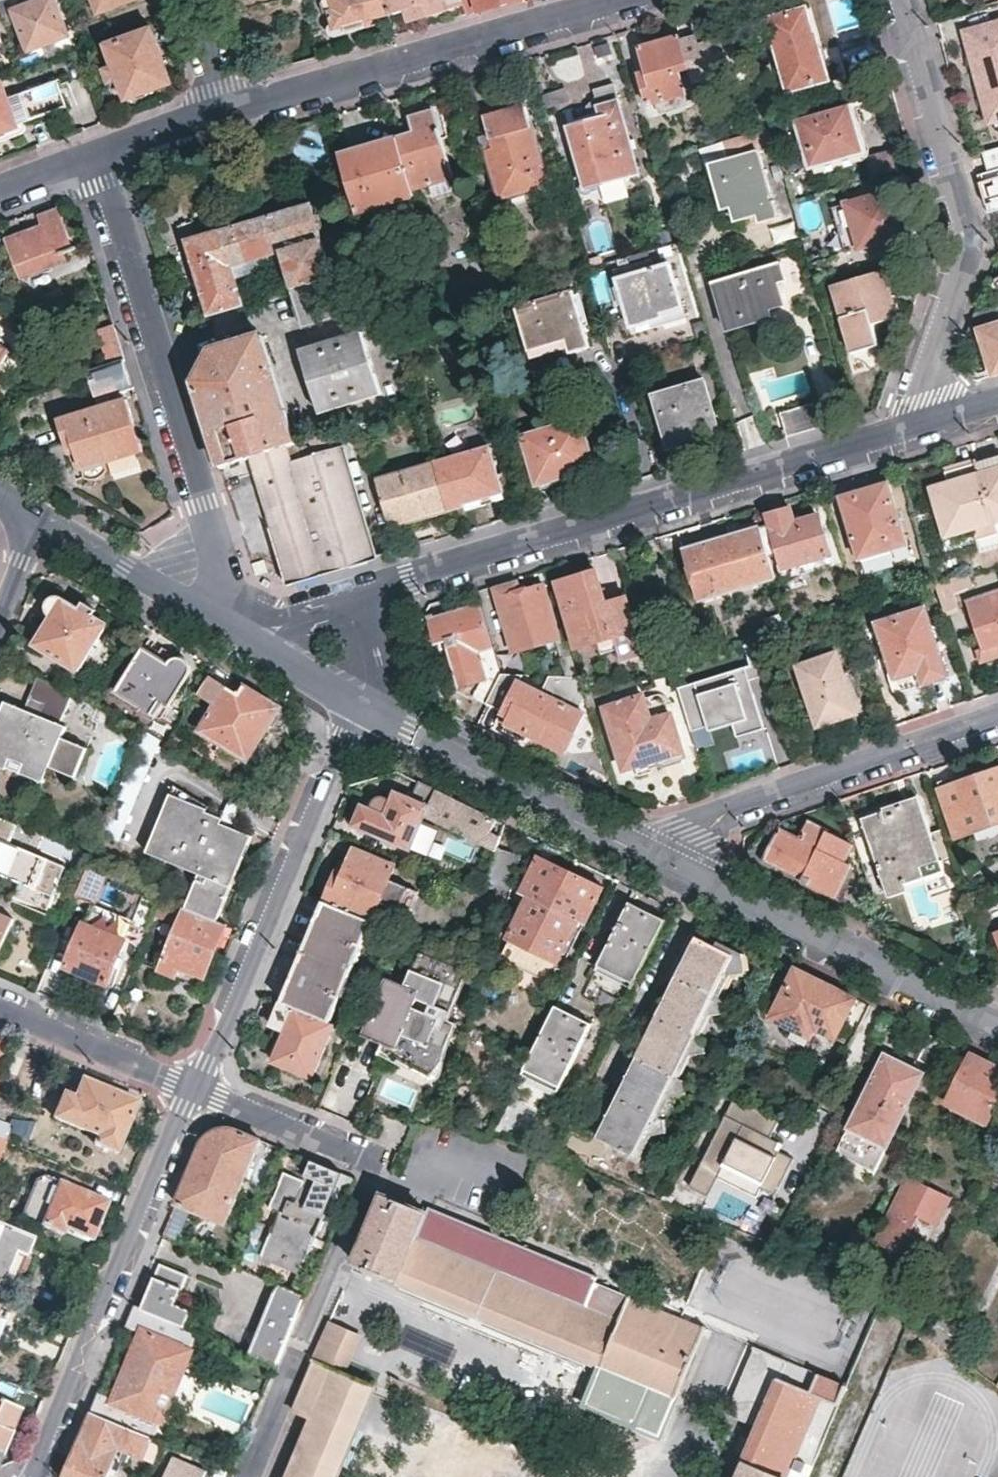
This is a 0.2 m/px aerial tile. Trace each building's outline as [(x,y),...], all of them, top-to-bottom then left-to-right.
[(55,0),(41,0),(13,11),(27,50),(68,34),(55,0)] [(97,11),(127,0),(93,0),(97,11)] [(387,14),(383,0),(330,0),(332,9),(327,10),(332,29),(342,27),(344,32),(365,26),(364,21),(387,14)] [(461,0),(383,0),(387,14),(414,7),(417,17),(463,5),(461,0)] [(513,0),(461,0),(463,5),(465,14),(496,5),(513,0)] [(813,36),(805,8),(769,19),(790,91),(844,76),(849,73),(852,70),(853,65),(854,59),(852,55),(849,51),(849,50),(839,51),(839,52),(823,57),(816,35),(813,36)] [(675,18),(680,37),(695,87),(715,80),(713,77),(741,68),(733,38),(700,47),(690,13),(675,17),(675,18)] [(965,35),(968,44),(990,118),(997,116),(997,27),(965,35)] [(173,84),(153,29),(103,47),(110,69),(102,72),(107,85),(115,83),(123,103),(173,84)] [(695,87),(680,37),(639,49),(645,68),(638,70),(649,109),(697,94),(695,87)] [(962,45),(983,120),(990,118),(968,44),(962,45)] [(4,88),(8,100),(42,88),(38,75),(4,88)] [(8,100),(18,126),(71,107),(60,82),(42,88),(8,100)] [(567,120),(588,188),(640,174),(614,83),(594,88),(596,94),(601,110),(586,114),(567,120)] [(3,84),(0,85),(0,133),(18,126),(8,100),(4,88),(3,84)] [(586,114),(601,110),(596,94),(584,108),(586,114)] [(849,103),(798,119),(811,166),(864,151),(849,103)] [(549,186),(527,107),(485,118),(493,149),(486,151),(497,191),(523,184),(525,193),(549,186)] [(415,132),(398,137),(413,189),(453,177),(435,110),(411,117),(415,132)] [(398,137),(339,154),(357,212),(415,194),(413,189),(398,137)] [(778,217),(760,150),(712,164),(717,185),(725,183),(736,221),(756,216),(758,223),(778,217)] [(899,208),(893,189),(846,203),(858,248),(899,236),(892,211),(899,208)] [(303,326),(344,314),(310,204),(186,241),(210,314),(242,304),(234,279),(230,266),(280,252),(284,265),(303,326)] [(0,222),(0,249),(9,246),(19,273),(66,257),(63,250),(72,246),(59,208),(39,214),(43,224),(6,237),(1,222),(0,222)] [(792,219),(771,225),(774,238),(795,232),(792,219)] [(284,265),(280,252),(230,266),(234,279),(262,271),(284,265)] [(711,280),(726,329),(747,322),(746,314),(783,303),(777,281),(784,278),(780,260),(711,280)] [(686,314),(670,261),(617,278),(630,326),(660,317),(662,322),(686,314)] [(898,316),(885,269),(833,284),(851,353),(878,344),(873,324),(898,316)] [(590,348),(573,290),(516,307),(529,353),(566,342),(570,354),(590,348)] [(968,333),(980,329),(994,375),(997,374),(997,304),(977,310),(972,324),(968,333)] [(107,362),(124,357),(113,322),(97,327),(107,362)] [(381,393),(362,332),(300,350),(310,383),(319,411),(381,393)] [(275,377),(263,338),(262,335),(210,350),(194,379),(209,425),(222,466),(254,458),(285,447),(296,444),(295,440),(275,377)] [(8,350),(0,345),(0,364),(8,350)] [(107,362),(85,368),(93,391),(98,406),(58,419),(66,444),(72,443),(81,470),(84,470),(86,475),(88,476),(96,477),(101,477),(103,474),(106,470),(104,462),(140,451),(121,388),(132,384),(126,365),(124,357),(107,362)] [(719,429),(705,379),(652,394),(666,441),(694,434),(696,436),(719,429)] [(811,428),(823,425),(815,400),(782,410),(789,434),(811,428)] [(595,467),(580,418),(524,435),(537,483),(595,467)] [(376,559),(340,441),(331,444),(333,449),(290,463),(285,447),(254,458),(291,583),(337,570),(376,559)] [(488,445),(434,462),(449,511),(464,507),(463,504),(502,491),(488,445)] [(997,519),(997,454),(978,460),(996,519),(997,519)] [(947,534),(996,519),(978,460),(947,469),(950,480),(932,486),(947,534)] [(434,462),(376,480),(388,520),(413,513),(415,521),(449,511),(434,462)] [(909,543),(890,481),(842,496),(860,550),(889,541),(891,549),(909,543)] [(761,525),(771,555),(780,553),(784,566),(815,559),(818,568),(835,562),(821,514),(797,520),(792,506),(768,512),(771,522),(761,525)] [(777,574),(771,555),(761,525),(759,519),(746,523),(746,529),(685,548),(701,597),(777,574)] [(606,602),(596,570),(558,582),(579,647),(615,636),(624,658),(643,651),(636,629),(638,629),(627,596),(606,602)] [(937,581),(945,606),(945,607),(959,603),(960,601),(956,588),(975,582),(970,570),(937,581)] [(559,637),(543,585),(520,592),(518,583),(497,590),(517,650),(559,637)] [(968,599),(984,648),(978,651),(982,662),(997,656),(997,589),(968,599)] [(77,668),(107,622),(92,614),(96,608),(84,600),(79,606),(62,596),(55,594),(50,596),(47,602),(46,606),(47,610),(50,614),(34,641),(77,668)] [(484,678),(476,696),(489,702),(503,672),(502,668),(494,643),(482,604),(432,619),(439,641),(448,638),(463,683),(484,678)] [(934,627),(928,609),(881,624),(898,680),(922,672),(926,685),(950,678),(942,651),(937,653),(929,629),(934,627)] [(771,672),(760,638),(747,643),(753,663),(735,669),(739,683),(701,694),(697,680),(680,685),(692,730),(709,725),(711,731),(734,723),(739,736),(766,727),(750,678),(771,672)] [(167,661),(143,646),(114,692),(154,716),(163,704),(167,705),(190,669),(190,666),(188,661),(185,657),(180,655),(175,655),(170,657),(167,661)] [(857,708),(839,652),(797,666),(817,727),(838,720),(837,715),(857,708)] [(568,676),(580,677),(573,654),(563,657),(568,676)] [(503,672),(489,702),(503,709),(503,712),(511,716),(504,730),(528,740),(530,735),(565,752),(584,712),(579,709),(586,694),(580,677),(568,676),(551,675),(545,687),(555,692),(552,696),(522,681),(525,673),(503,672)] [(0,714),(0,759),(10,763),(13,754),(49,769),(53,759),(78,770),(90,741),(64,731),(68,721),(61,717),(72,691),(37,676),(26,702),(8,695),(0,714)] [(199,694),(216,704),(226,686),(210,676),(199,694)] [(23,699),(29,684),(13,677),(7,692),(23,699)] [(255,691),(243,684),(238,692),(226,686),(216,704),(200,731),(248,759),(279,706),(255,691)] [(600,690),(586,694),(589,706),(604,702),(600,690)] [(619,695),(621,700),(635,695),(634,690),(619,695)] [(646,692),(635,695),(621,700),(607,704),(625,766),(661,757),(662,761),(685,754),(673,712),(653,717),(646,692)] [(162,741),(142,729),(102,831),(120,840),(162,741)] [(45,779),(49,769),(13,754),(10,763),(45,779)] [(941,789),(958,837),(997,824),(997,769),(941,789)] [(448,794),(420,780),(414,794),(396,789),(392,798),(388,796),(383,795),(379,797),(375,801),(372,806),(363,803),(354,824),(412,847),(424,817),(437,823),(437,821),(440,815),(448,794)] [(218,919),(251,837),(222,824),(224,819),(206,812),(208,808),(173,783),(145,852),(198,875),(185,906),(218,919)] [(492,817),(448,794),(440,815),(437,821),(497,851),(498,847),(501,835),(493,833),(497,821),(497,819),(492,817)] [(912,819),(927,814),(922,798),(907,803),(912,819)] [(907,803),(862,818),(885,884),(954,859),(955,859),(945,829),(933,833),(927,814),(912,819),(907,803)] [(761,867),(811,892),(815,885),(837,895),(852,865),(845,861),(854,844),(810,821),(801,838),(780,827),(761,867)] [(21,881),(13,902),(47,916),(66,867),(0,838),(0,873),(21,881)] [(497,851),(486,885),(510,892),(522,854),(498,847),(497,851)] [(344,874),(337,872),(325,900),(374,920),(382,901),(410,911),(419,888),(392,877),(396,865),(355,848),(344,874)] [(586,925),(604,888),(539,856),(521,894),(528,897),(507,940),(510,942),(502,958),(548,980),(557,963),(559,963),(558,967),(565,969),(575,948),(567,943),(578,922),(586,925)] [(954,859),(885,884),(887,890),(925,879),(931,895),(963,885),(954,859)] [(93,902),(105,872),(89,865),(76,895),(93,902)] [(150,925),(160,901),(144,895),(132,924),(148,930),(150,925)] [(179,903),(162,897),(150,925),(167,932),(179,903)] [(374,920),(325,900),(284,1002),(331,1021),(342,995),(336,993),(343,976),(350,978),(356,965),(349,961),(356,944),(362,947),(374,920)] [(634,985),(665,922),(628,904),(599,964),(619,973),(618,977),(634,985)] [(227,923),(218,919),(185,906),(160,968),(176,974),(182,961),(207,970),(227,923)] [(107,982),(125,939),(84,921),(66,964),(107,982)] [(638,1155),(735,955),(697,936),(600,1137),(638,1155)] [(448,1023),(469,972),(422,952),(412,979),(425,984),(421,994),(437,1000),(431,1015),(416,1010),(421,994),(408,989),(389,981),(366,1038),(385,1046),(429,1064),(437,1045),(447,1048),(457,1027),(448,1023)] [(819,980),(793,968),(770,1018),(793,1030),(797,1020),(835,1039),(855,998),(850,995),(819,980)] [(421,994),(425,984),(412,979),(408,989),(421,994)] [(335,1023),(331,1021),(284,1002),(279,1000),(270,1024),(286,1031),(274,1061),(314,1077),(335,1023)] [(556,1007),(526,1071),(541,1078),(544,1074),(564,1084),(593,1026),(556,1007)] [(437,1045),(429,1064),(385,1046),(382,1054),(430,1080),(435,1081),(441,1079),(445,1075),(447,1070),(445,1064),(447,1048),(437,1045)] [(924,1074),(884,1054),(838,1149),(862,1161),(878,1169),(888,1148),(924,1074)] [(971,1055),(948,1102),(988,1122),(997,1102),(997,1069),(971,1055)] [(0,1077),(0,1112),(11,1082),(0,1077)] [(122,1153),(142,1101),(87,1078),(79,1097),(67,1093),(58,1118),(101,1136),(98,1144),(122,1153)] [(770,1134),(777,1121),(734,1100),(691,1187),(708,1195),(718,1174),(757,1192),(760,1186),(776,1193),(794,1156),(777,1148),(781,1139),(770,1134)] [(2,1140),(8,1128),(0,1124),(0,1139),(2,1140)] [(188,1175),(163,1237),(177,1243),(191,1211),(201,1215),(204,1207),(229,1218),(261,1139),(252,1136),(232,1129),(221,1127),(214,1128),(208,1133),(202,1139),(188,1175)] [(319,1163),(311,1160),(303,1180),(285,1172),(270,1210),(280,1214),(265,1251),(305,1267),(342,1172),(319,1163)] [(935,1220),(949,1192),(909,1173),(878,1237),(919,1255),(928,1236),(913,1229),(920,1214),(935,1220)] [(66,1228),(91,1239),(106,1202),(58,1182),(44,1176),(35,1183),(20,1216),(63,1235),(66,1228)] [(663,1438),(707,1328),(596,1282),(598,1274),(426,1204),(424,1211),(385,1194),(356,1263),(568,1352),(552,1393),(663,1438)] [(33,1239),(0,1226),(0,1289),(4,1291),(19,1252),(27,1254),(33,1239)] [(706,1318),(843,1368),(869,1298),(733,1248),(719,1286),(696,1278),(684,1311),(706,1319),(706,1318)] [(19,1252),(4,1291),(12,1294),(27,1254),(19,1252)] [(160,1265),(142,1309),(186,1328),(192,1312),(176,1305),(187,1277),(160,1265)] [(289,1336),(305,1298),(279,1286),(251,1356),(276,1366),(289,1336)] [(116,1351),(90,1414),(154,1440),(161,1424),(163,1425),(193,1350),(191,1350),(199,1333),(186,1328),(142,1309),(135,1306),(116,1351)] [(929,1335),(957,1354),(969,1330),(941,1317),(938,1323),(936,1321),(929,1335)] [(316,1362),(350,1376),(365,1340),(331,1327),(316,1362)] [(758,1427),(786,1360),(754,1346),(726,1413),(758,1427)] [(804,1444),(820,1452),(847,1387),(786,1360),(758,1427),(737,1476),(790,1476),(804,1444)] [(394,1394),(350,1376),(316,1362),(294,1414),(311,1421),(288,1476),(359,1476),(394,1394)] [(1,1449),(20,1407),(0,1399),(0,1448),(1,1449)] [(90,1414),(73,1454),(64,1476),(110,1476),(118,1457),(123,1459),(126,1452),(153,1463),(162,1443),(154,1440),(90,1414)] [(208,1472),(175,1458),(167,1476),(205,1476),(208,1472)]
